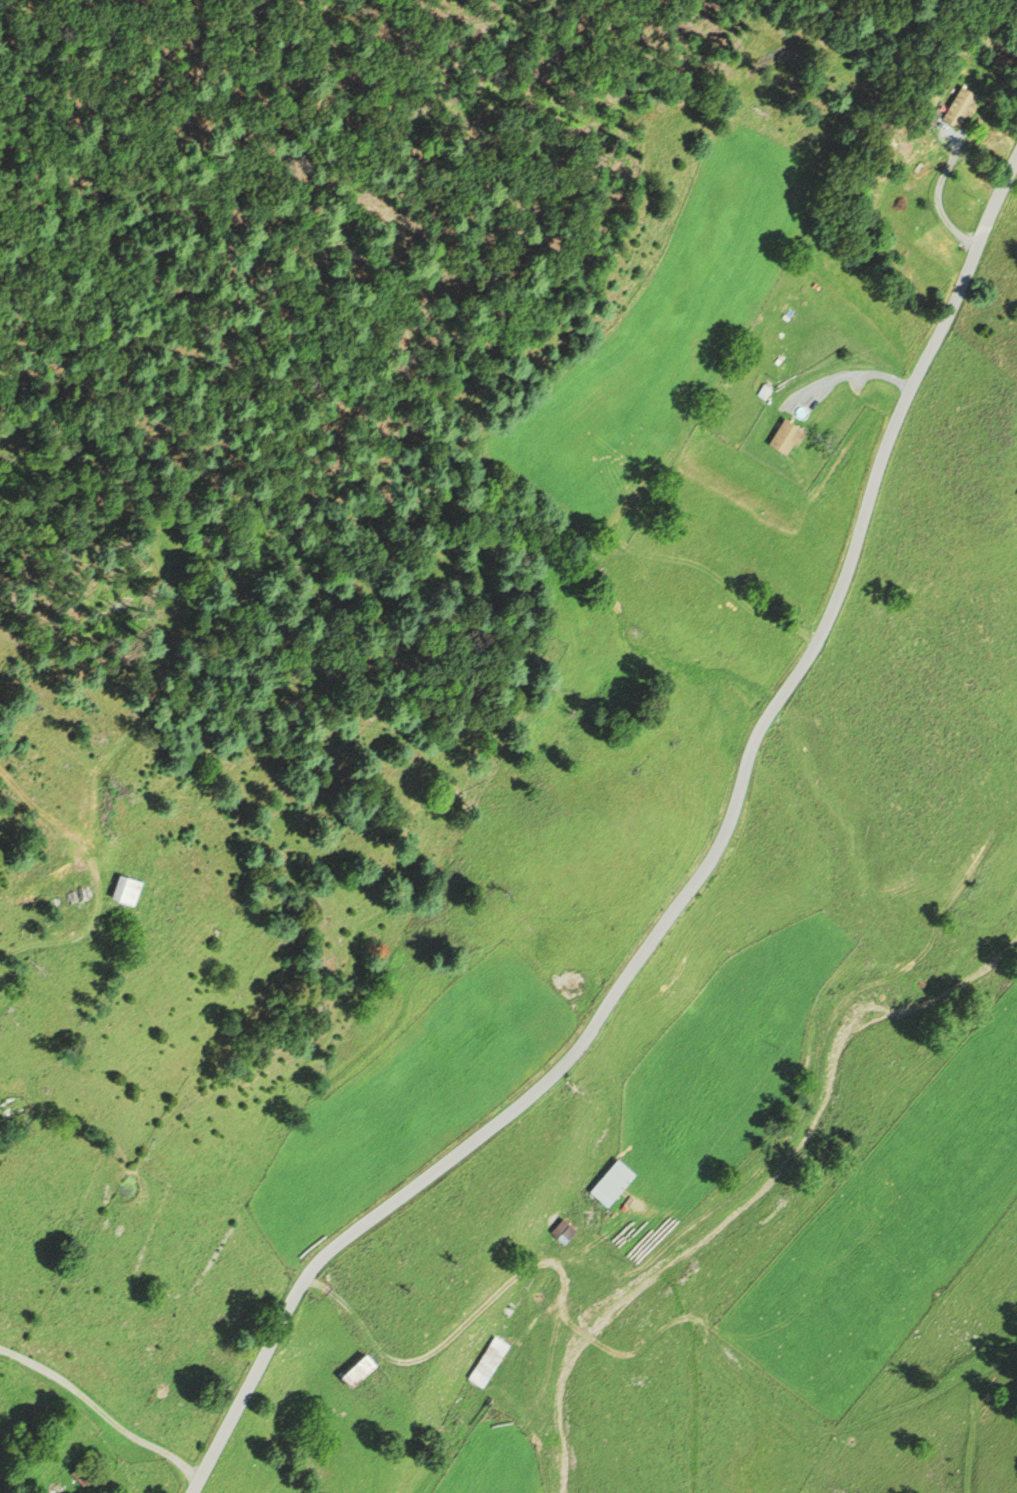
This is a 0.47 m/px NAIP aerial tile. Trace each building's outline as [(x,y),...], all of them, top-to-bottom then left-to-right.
[(961,89),(975,99),(955,128),(940,117),(961,89)] [(780,420),(800,432),(793,443),(791,441),(782,454),(765,444),(780,420)] [(116,878),(137,886),(128,908),(107,900),(116,878)] [(11,1119),(0,1127),(0,1106),(1,1105),(11,1119)] [(602,1209),(632,1176),(615,1161),(586,1195),(602,1209)] [(506,1347),(492,1338),(467,1382),(481,1390),(506,1347)] [(336,1374),(345,1388),(372,1369),(362,1356),(336,1374)]
